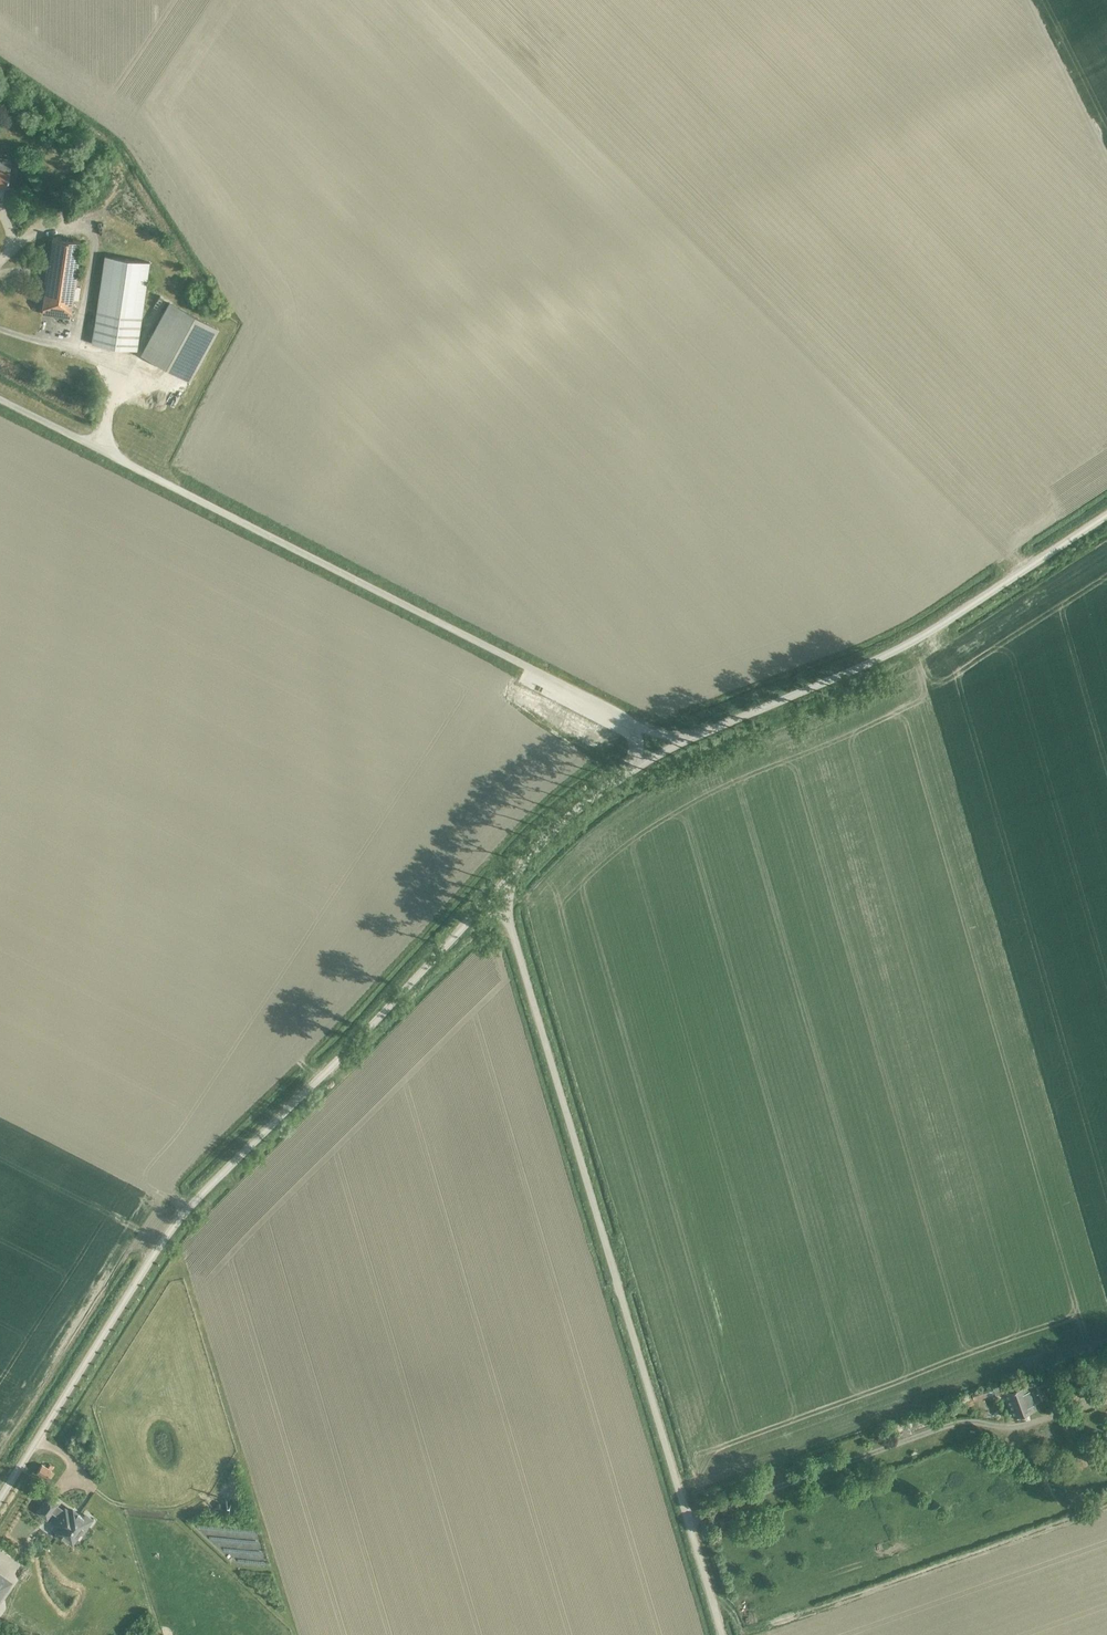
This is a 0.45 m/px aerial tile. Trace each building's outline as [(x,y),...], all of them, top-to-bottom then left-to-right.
[(7,188),(9,172),(11,160),(0,158),(0,186),(7,188)] [(53,237),(42,313),(70,317),(80,241),(53,237)] [(105,256),(92,344),(136,350),(149,262),(105,256)] [(190,380),(218,329),(168,302),(141,352),(190,380)] [(1046,1377),(1011,1390),(1008,1382),(994,1387),(997,1395),(1005,1392),(1014,1417),(1036,1409),(1033,1403),(1038,1401),(1037,1400),(1045,1397),(1042,1387),(1049,1384),(1046,1377)] [(970,1397),(965,1399),(968,1407),(974,1405),(970,1397)] [(941,1414),(935,1417),(937,1422),(944,1420),(941,1414)] [(1069,1447),(1078,1444),(1069,1420),(1061,1422),(1069,1447)] [(41,1465),(36,1473),(45,1479),(52,1467),(49,1465),(47,1468),(41,1465)] [(48,1499),(43,1506),(50,1511),(60,1518),(56,1524),(63,1529),(60,1534),(72,1543),(80,1532),(82,1533),(87,1526),(85,1525),(88,1520),(79,1514),(78,1514),(72,1510),(69,1514),(56,1504),(48,1499)] [(218,1502),(214,1507),(220,1512),(224,1507),(218,1502)]
